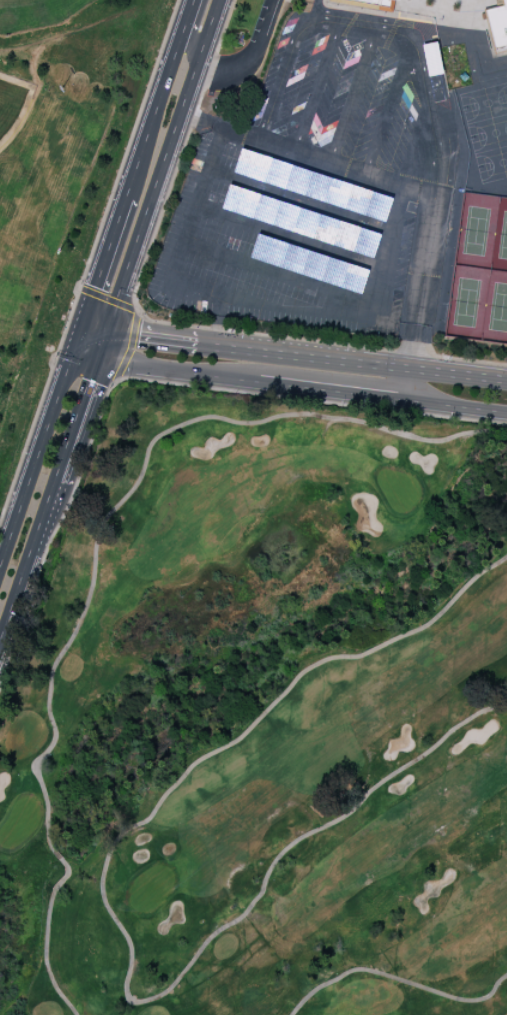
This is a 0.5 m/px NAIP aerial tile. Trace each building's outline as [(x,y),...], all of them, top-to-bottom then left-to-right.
[(328,1),(328,0),(394,0),(392,11),(392,12),(328,1)] [(501,4),(500,0),(506,0),(506,52),(494,55),(483,9),(501,4)]
